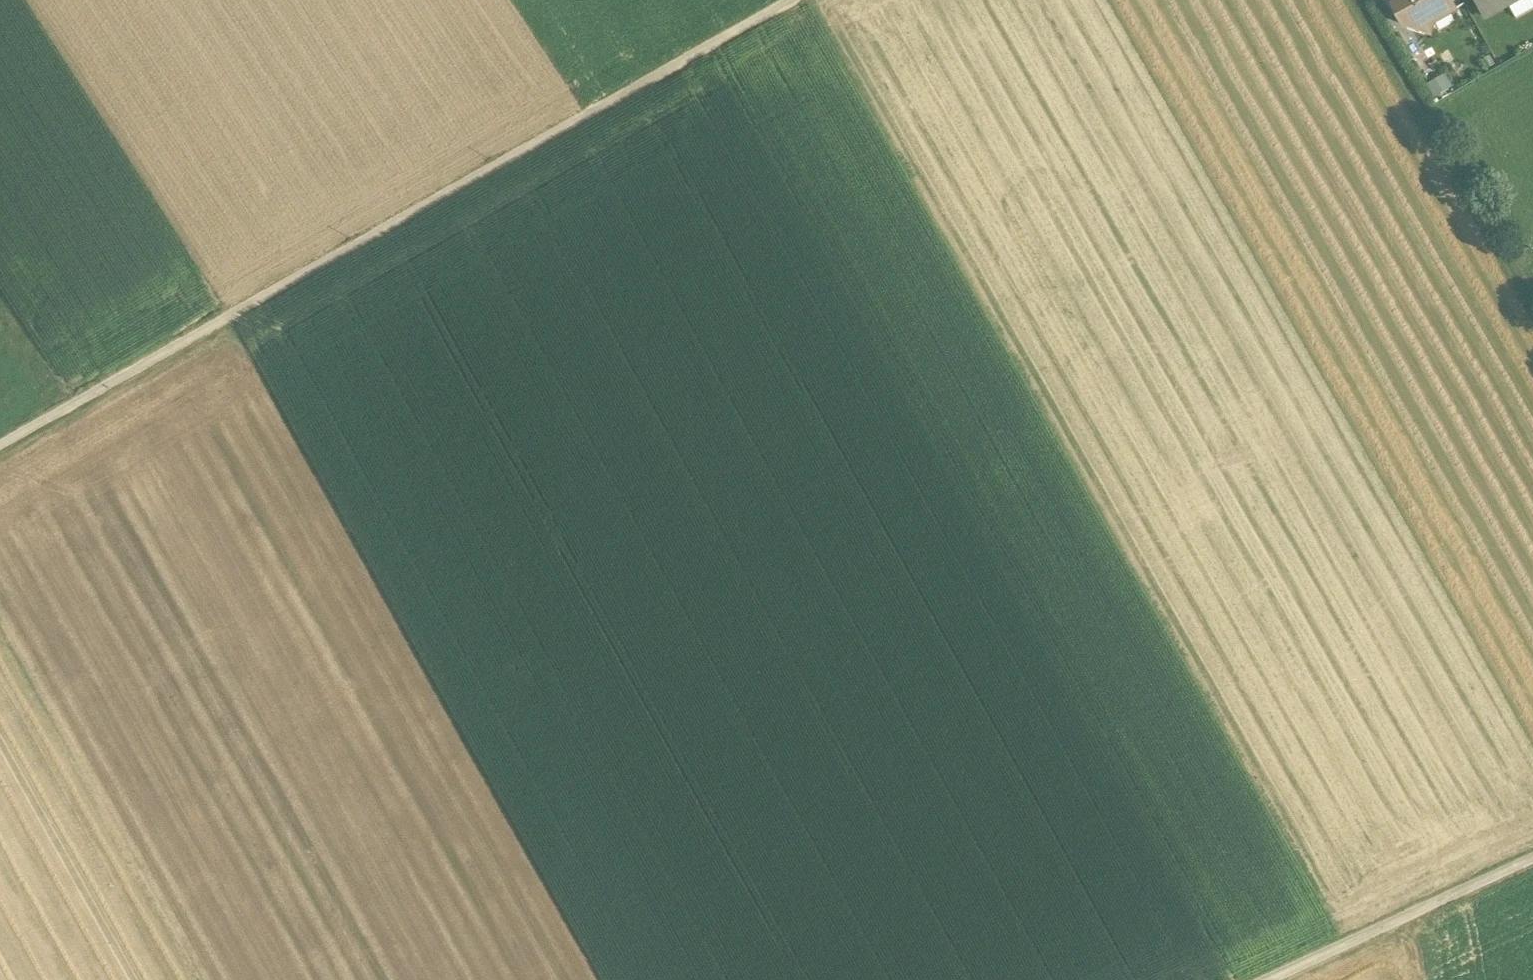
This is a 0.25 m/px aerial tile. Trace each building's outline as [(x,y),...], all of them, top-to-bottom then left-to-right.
[(1410,25),(1415,27),(1416,27),(1426,21),(1432,22),(1434,21),(1452,11),(1445,0),(1396,0),(1410,25)] [(1485,18),(1517,0),(1475,0),(1485,18)] [(1432,22),(1426,21),(1416,27),(1419,33),(1429,36),(1433,33),(1436,24),(1434,21),(1432,22)]
